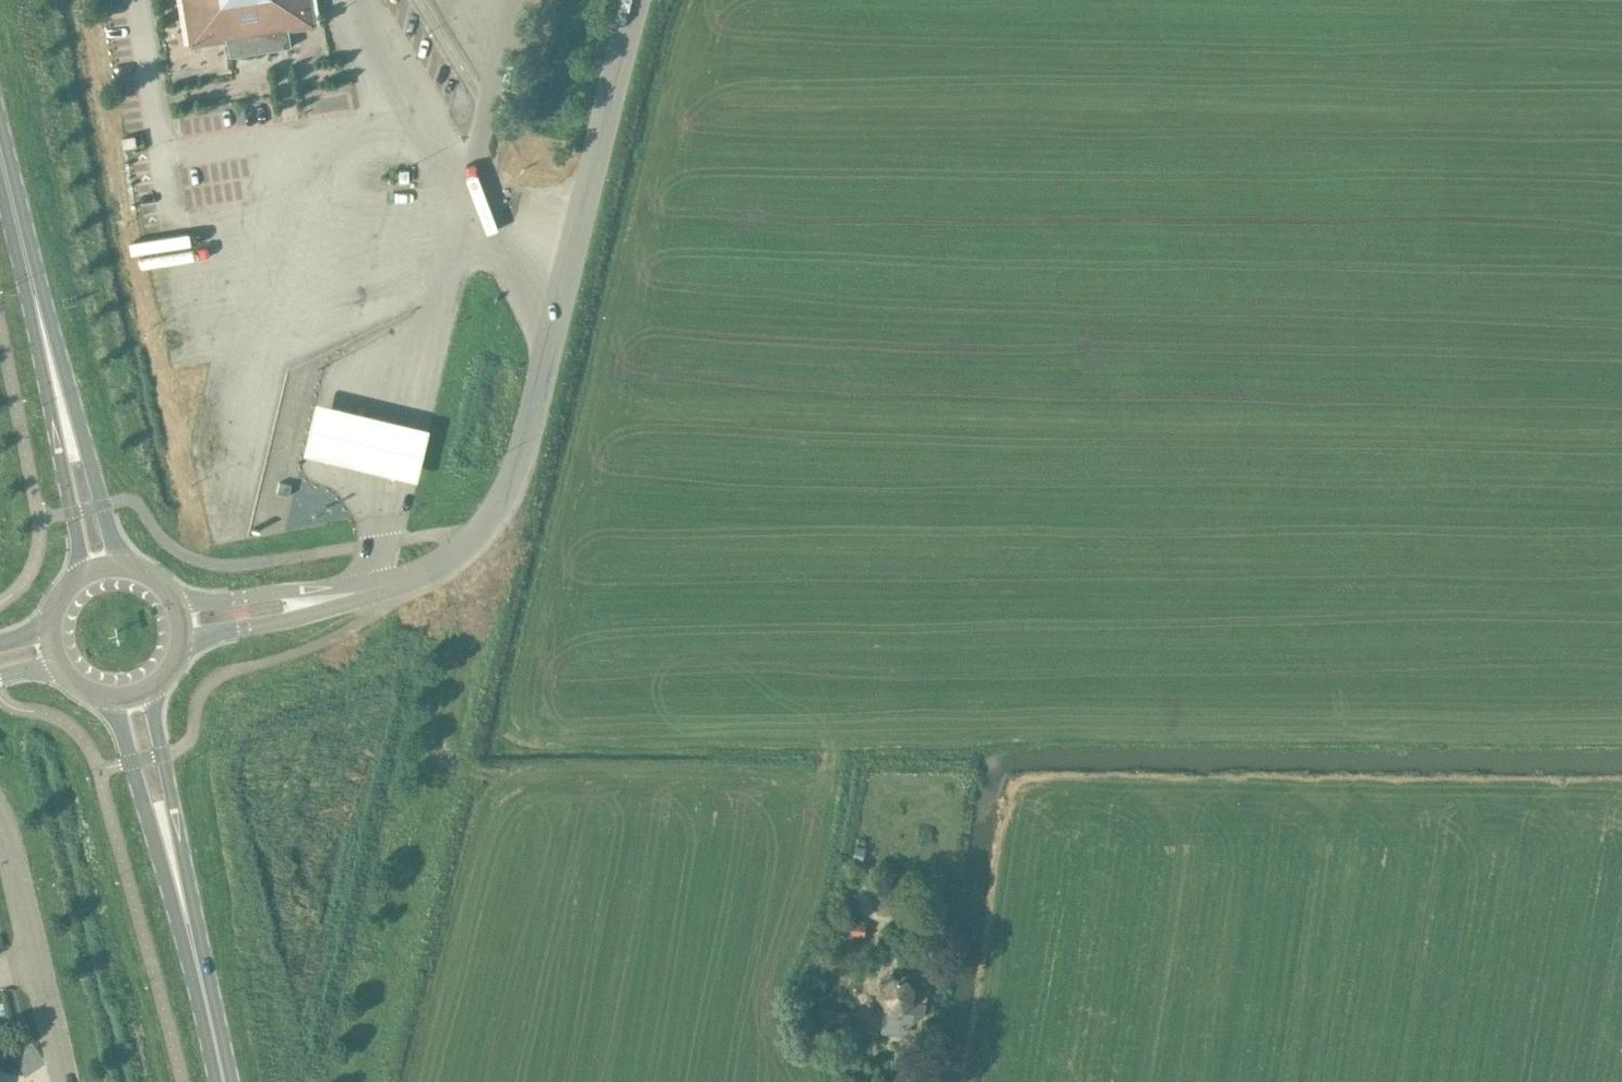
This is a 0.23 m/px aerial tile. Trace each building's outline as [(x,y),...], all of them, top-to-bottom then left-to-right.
[(194,42),(226,37),(226,40),(231,57),(270,46),(269,44),(287,41),(288,48),(291,47),(288,27),(310,24),(306,0),(187,0),(194,42)] [(408,168),(399,168),(399,181),(408,180),(408,168)] [(428,431),(314,405),(302,458),(417,484),(428,431)] [(289,496),(292,485),(280,482),(277,493),(289,496)] [(840,915),(834,941),(851,945),(854,934),(865,936),(868,922),(840,915)] [(904,1027),(921,1015),(925,987),(920,986),(909,974),(892,972),(880,980),(876,997),(886,1010),(883,1030),(903,1033),(904,1027)] [(849,1030),(852,1012),(821,1005),(818,1024),(849,1030)]
